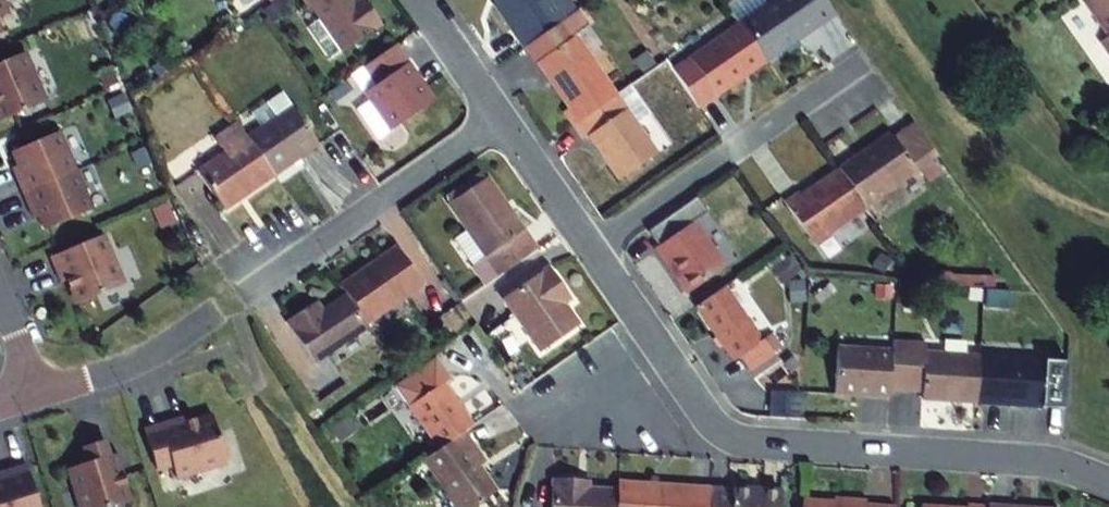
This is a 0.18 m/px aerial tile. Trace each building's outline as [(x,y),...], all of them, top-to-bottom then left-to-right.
[(321,20),(309,28),(331,59),(342,52),(343,53),(382,26),(368,6),(361,11),(354,1),(354,0),(307,0),(321,20)] [(361,11),(368,6),(364,0),(355,0),(354,1),(361,11)] [(498,1),(493,5),(523,49),(526,47),(572,15),(562,0),(497,0),(498,1)] [(766,63),(835,14),(825,0),(774,0),(739,24),(766,63)] [(1083,2),(1107,36),(1099,42),(1108,56),(1108,0),(1087,0),(1083,2)] [(634,13),(644,17),(648,7),(638,3),(634,13)] [(574,126),(617,96),(576,36),(590,26),(578,10),(572,15),(526,47),(569,109),(564,112),(574,126)] [(699,109),(766,63),(739,24),(672,71),(699,109)] [(379,138),(429,103),(413,80),(418,77),(396,46),(365,67),(377,84),(365,92),(370,100),(359,108),(379,138)] [(24,53),(0,62),(0,120),(44,102),(24,53)] [(418,77),(413,80),(429,103),(433,100),(418,77)] [(334,101),(347,92),(341,84),(328,93),(334,101)] [(247,138),(274,176),(319,145),(283,93),(267,104),(276,118),(260,128),(247,138)] [(617,96),(574,126),(583,140),(588,136),(619,180),(657,153),(617,96)] [(251,115),(260,128),(276,118),(267,104),(251,115)] [(224,210),(274,176),(247,138),(237,123),(214,139),(224,154),(198,172),(224,210)] [(937,156),(914,123),(894,137),(862,160),(859,156),(840,170),(866,206),(937,156)] [(22,192),(29,211),(36,208),(39,215),(45,229),(92,210),(83,188),(82,189),(67,153),(68,152),(60,131),(12,150),(18,164),(21,171),(14,174),(22,192)] [(862,160),(894,137),(891,134),(859,156),(862,160)] [(18,164),(11,167),(14,174),(21,171),(18,164)] [(799,192),(785,202),(815,245),(867,208),(866,206),(840,170),(839,168),(818,183),(820,186),(815,189),(813,187),(801,195),(799,192)] [(445,196),(450,203),(485,179),(480,172),(445,196)] [(537,249),(487,178),(485,179),(450,203),(448,205),(466,231),(453,240),(485,285),(537,249)] [(658,247),(655,249),(687,295),(726,267),(695,222),(707,213),(696,197),(647,232),(658,247)] [(36,208),(29,211),(32,218),(39,215),(36,208)] [(122,284),(102,235),(49,257),(56,273),(61,271),(65,279),(68,287),(70,286),(76,303),(122,284)] [(423,285),(397,247),(341,286),(346,294),(367,324),(423,285)] [(771,271),(781,286),(801,273),(791,257),(771,271)] [(931,282),(934,271),(920,267),(917,278),(931,282)] [(549,268),(503,300),(540,353),(579,326),(565,306),(556,293),(562,288),(549,268)] [(61,271),(56,273),(59,281),(65,279),(61,271)] [(572,301),(562,288),(556,293),(565,306),(572,301)] [(724,288),(696,308),(734,362),(739,359),(749,372),(780,350),(770,336),(762,341),(724,288)] [(907,311),(919,304),(912,291),(899,298),(907,311)] [(989,307),(999,301),(995,293),(984,299),(989,307)] [(367,324),(346,294),(322,311),(313,317),(307,308),(287,322),(316,363),(369,327),(367,324)] [(307,308),(313,317),(322,311),(316,302),(307,308)] [(921,400),(976,404),(979,357),(924,353),(925,345),(892,343),(892,351),(889,390),(922,392),(921,400)] [(834,394),(889,398),(889,390),(892,351),(837,348),(834,394)] [(979,357),(976,404),(1041,408),(1044,361),(979,357)] [(444,382),(449,379),(435,358),(394,385),(439,450),(464,432),(473,426),(444,382)] [(143,427),(156,469),(172,464),(176,477),(226,461),(212,414),(194,419),(194,418),(186,420),(177,423),(175,417),(143,427)] [(184,414),(175,417),(177,423),(186,420),(184,414)] [(352,432),(347,422),(333,430),(339,440),(352,432)] [(439,450),(425,459),(458,506),(475,506),(495,493),(478,467),(485,463),(464,432),(439,450)] [(88,462),(68,468),(80,506),(108,506),(130,500),(124,483),(126,483),(117,452),(108,455),(104,440),(83,446),(88,462)] [(26,463),(0,472),(0,478),(0,506),(40,506),(26,463)] [(418,488),(428,481),(424,473),(413,480),(418,488)] [(617,491),(588,489),(576,488),(577,480),(553,478),(551,506),(616,506),(617,491)] [(577,480),(576,488),(588,489),(588,481),(577,480)] [(617,482),(617,491),(616,506),(709,506),(710,488),(690,486),(689,492),(654,490),(654,485),(617,482)] [(781,492),(710,488),(709,506),(780,506),(781,492)] [(802,499),(802,506),(895,506),(866,505),(866,500),(833,498),(833,505),(823,504),(824,501),(802,499)]
